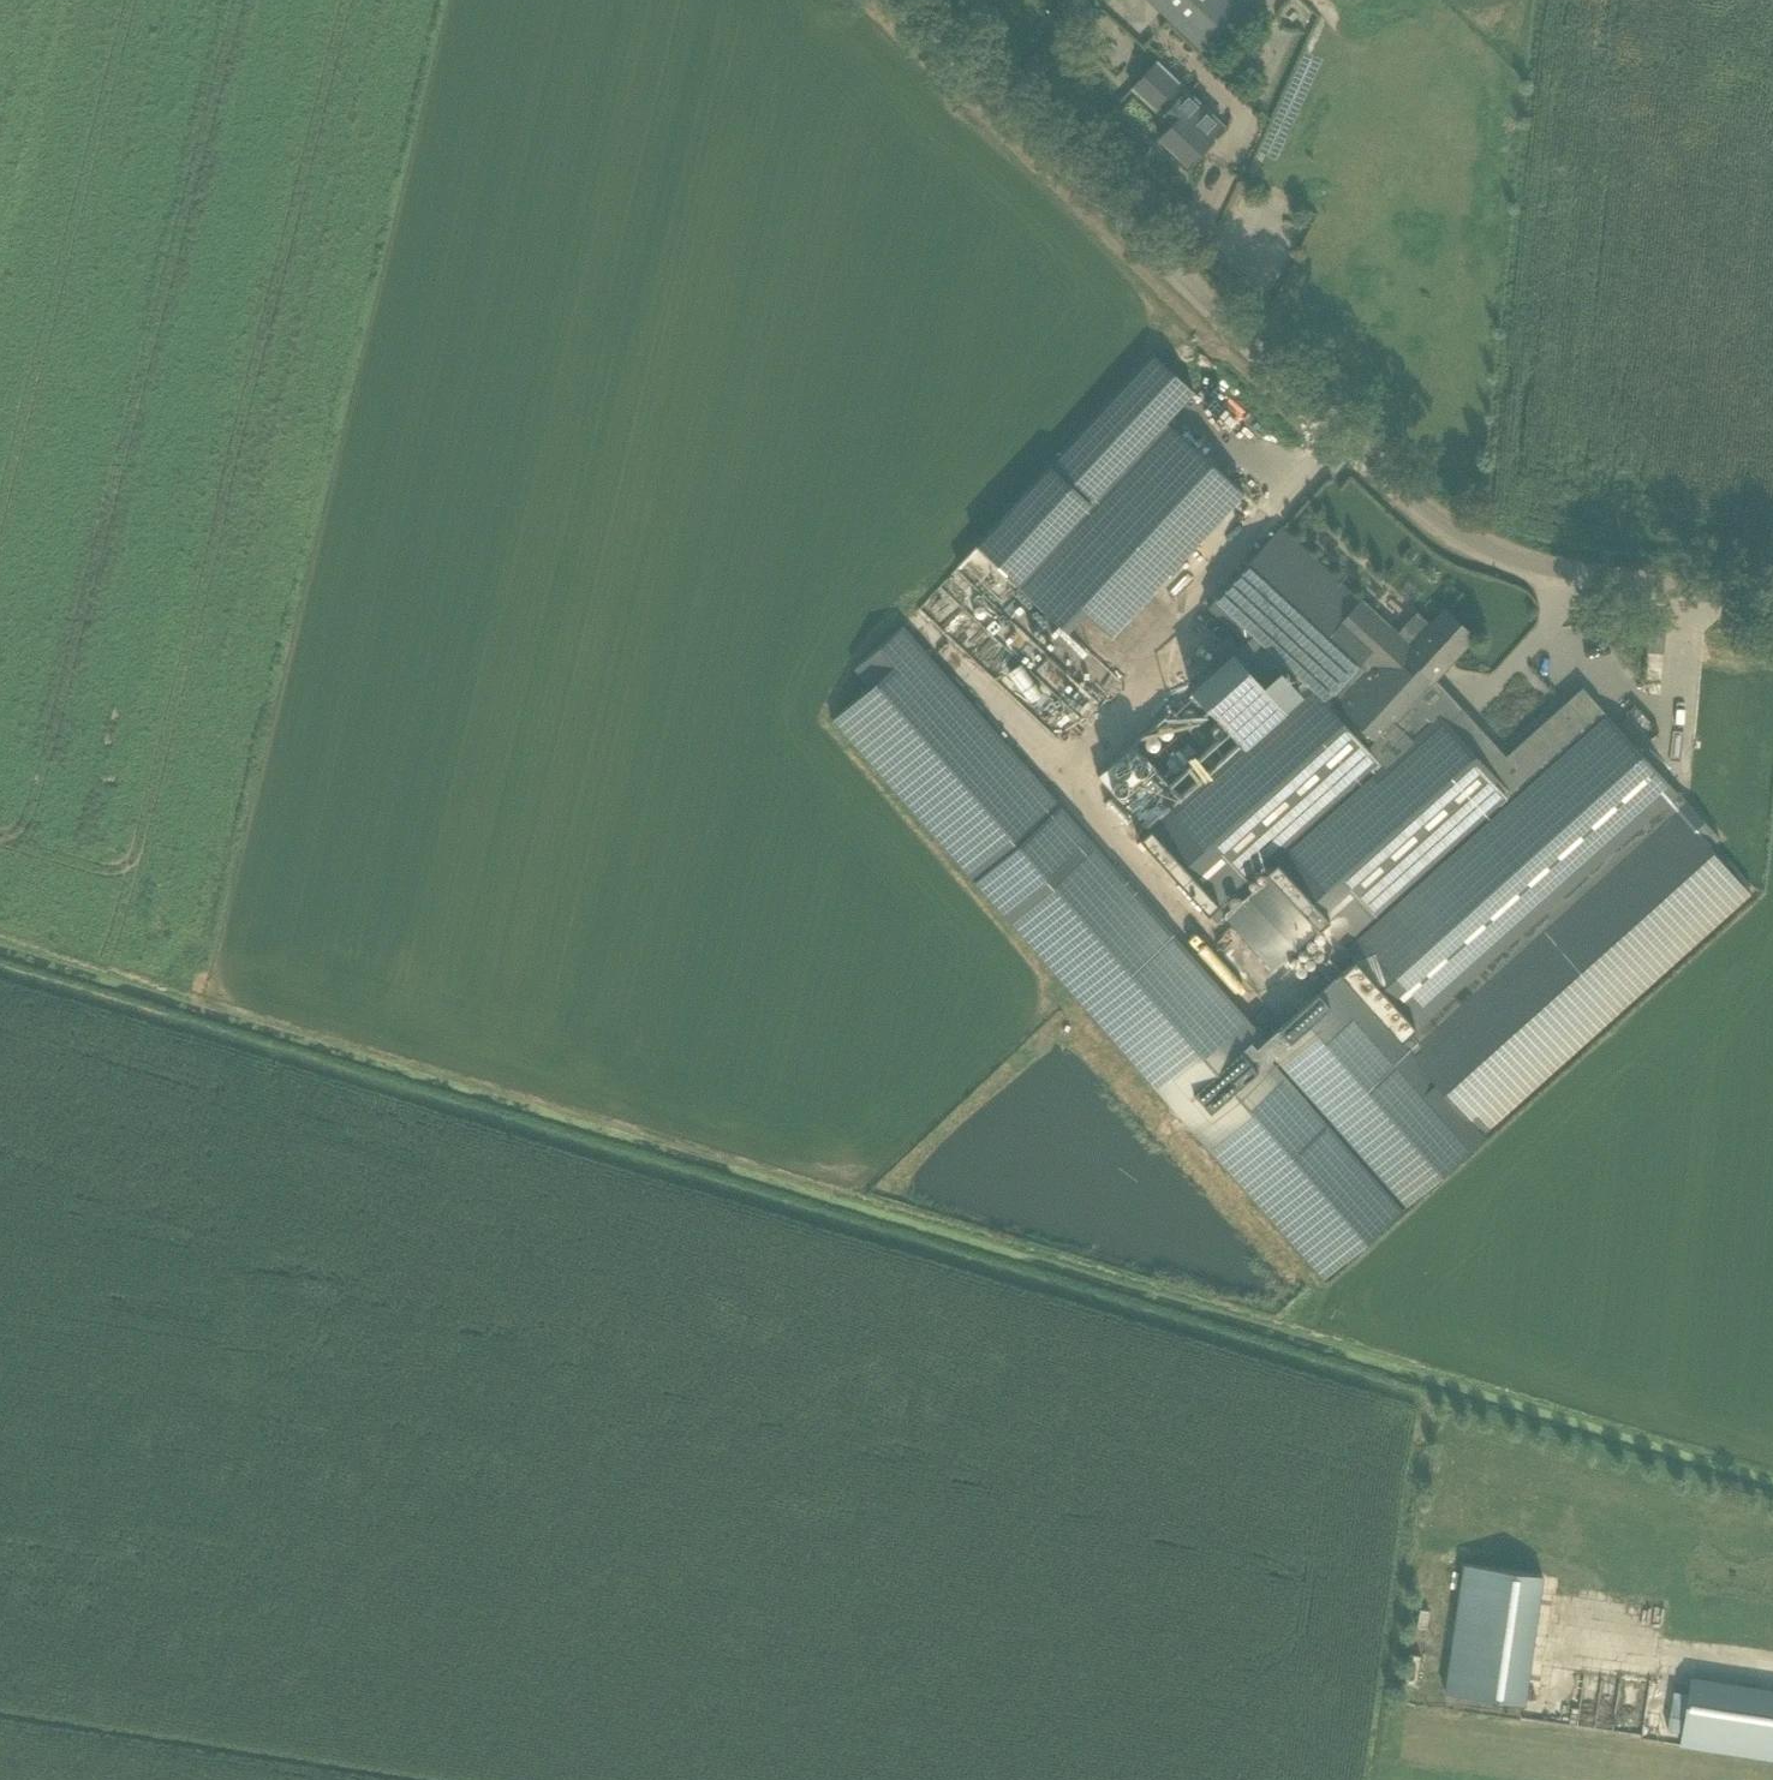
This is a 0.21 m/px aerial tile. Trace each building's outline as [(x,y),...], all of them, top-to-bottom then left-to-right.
[(1066,29),(1091,4),(1087,0),(1068,0),(1052,16),(1066,29)] [(1202,50),(1250,0),(1150,0),(1202,50)] [(1169,126),(1159,137),(1187,163),(1212,136),(1223,126),(1186,91),(1156,63),(1132,88),(1163,117),(1161,118),(1169,126)] [(1154,354),(976,545),(1014,580),(1032,561),(1034,563),(1166,420),(1194,391),(1154,354)] [(1166,420),(1034,563),(1112,635),(1243,492),(1166,420)] [(1265,544),(1217,596),(1256,631),(1307,678),(1318,688),(1384,762),(1433,718),(1432,717),(1414,700),(1473,636),(1444,610),(1430,626),(1417,613),(1398,634),(1281,526),(1265,544)] [(1629,619),(1629,626),(1643,628),(1644,620),(1629,619)] [(869,683),(831,720),(971,880),(1073,994),(1174,1108),(1189,1127),(1320,1275),(1323,1279),(1486,1135),(1483,1132),(1410,1049),(1419,1041),(1409,1030),(1400,1038),(1342,971),(1282,1023),(1265,1038),(903,624),(855,668),(869,683)] [(1649,625),(1647,652),(1662,653),(1664,626),(1649,625)] [(1628,628),(1628,636),(1642,638),(1643,629),(1628,628)] [(1256,631),(1097,775),(1143,825),(1307,678),(1301,673),(1256,631)] [(1143,825),(1135,832),(1216,922),(1224,915),(1216,905),(1270,857),(1273,861),(1384,762),(1318,688),(1307,678),(1143,825)] [(1461,709),(1443,725),(1506,793),(1585,721),(1568,701),(1505,757),(1461,709)] [(1340,940),(1334,945),(1350,963),(1342,971),(1400,1038),(1409,1030),(1419,1041),(1612,868),(1603,858),(1677,792),(1676,791),(1600,707),(1585,721),(1506,793),(1340,940)] [(1270,857),(1216,905),(1224,915),(1272,969),(1319,928),(1334,945),(1340,940),(1506,793),(1443,725),(1435,715),(1432,717),(1433,718),(1384,762),(1273,861),(1270,857)] [(1419,1041),(1410,1049),(1483,1132),(1750,893),(1708,847),(1720,837),(1687,801),(1612,868),(1419,1041)] [(1464,1564),(1445,1691),(1527,1704),(1545,1575),(1464,1564)] [(1680,1744),(1772,1759),(1772,1692),(1690,1678),(1680,1744)]
